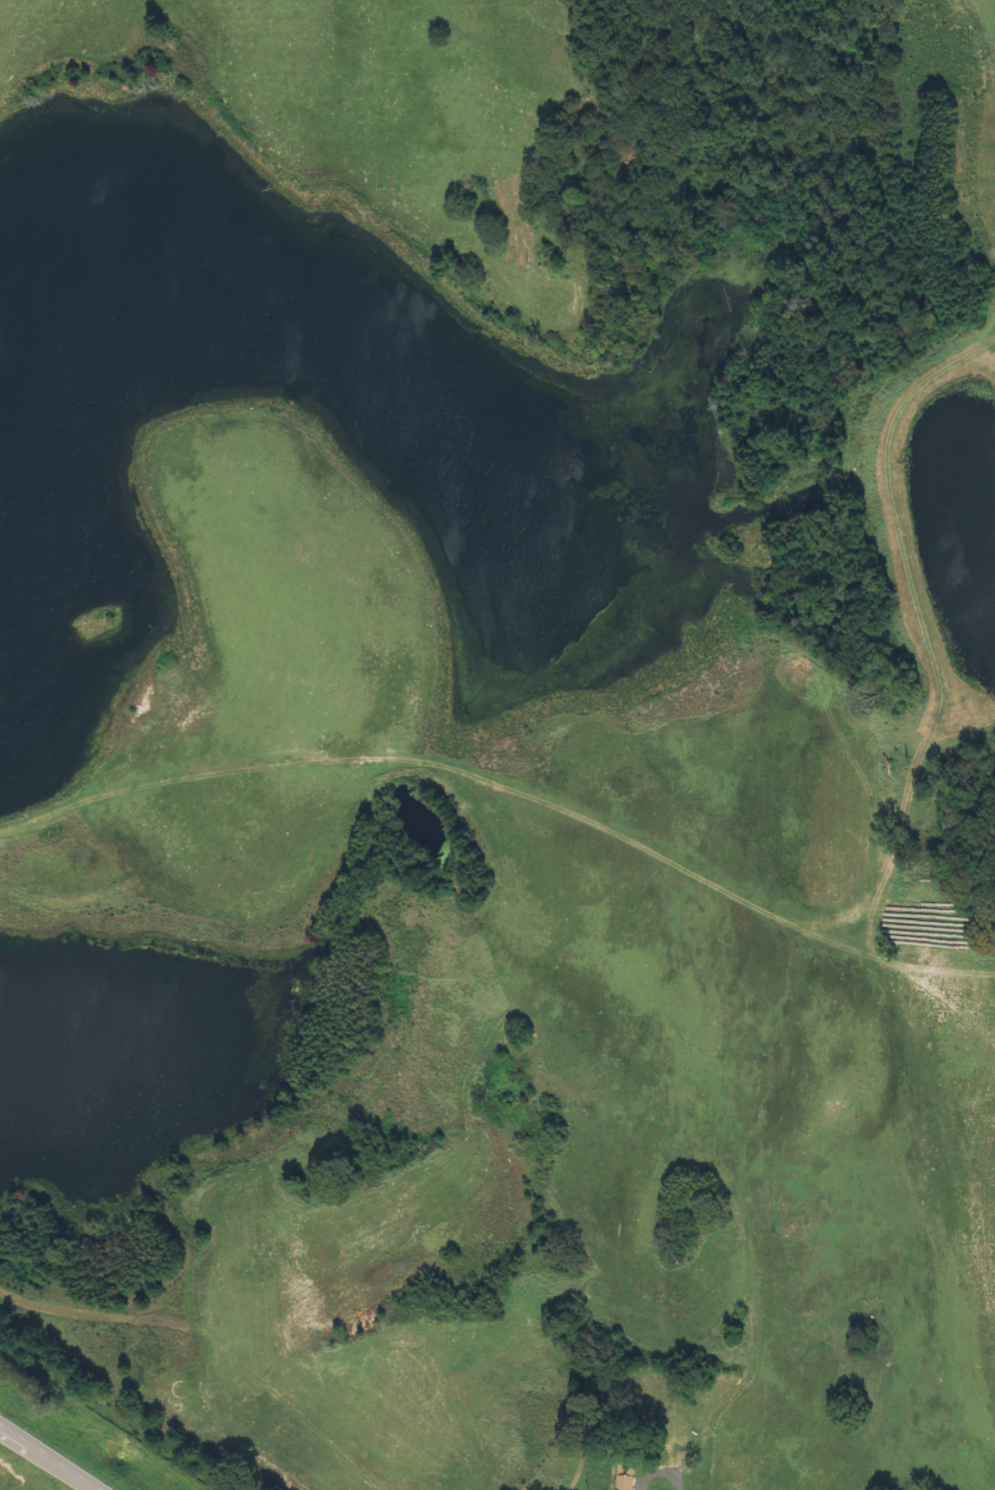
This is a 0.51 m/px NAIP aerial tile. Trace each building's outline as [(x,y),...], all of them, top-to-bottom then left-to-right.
[(636,1475),(629,1475),(629,1468),(618,1467),(617,1489),(635,1489),(636,1475)]
